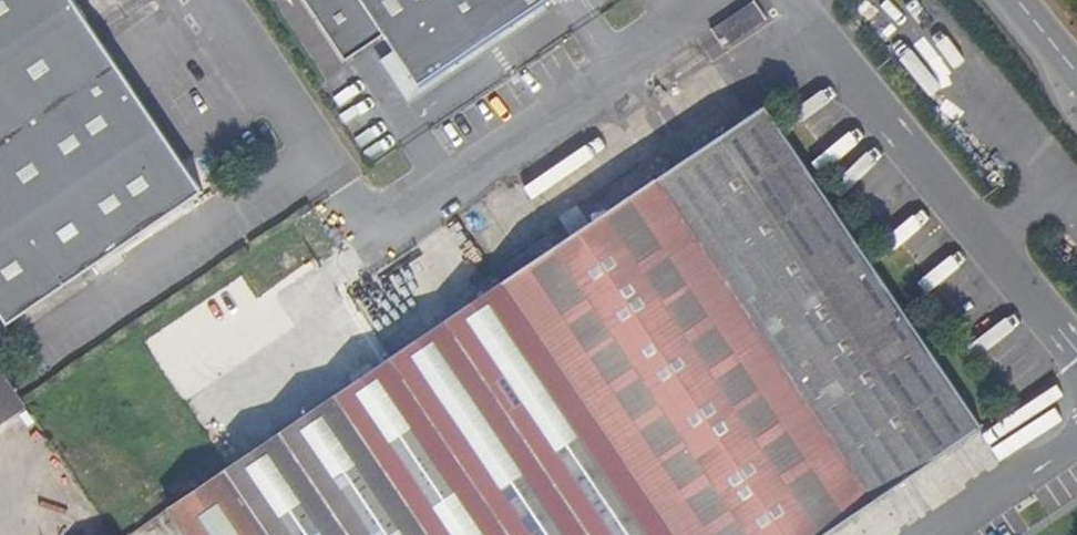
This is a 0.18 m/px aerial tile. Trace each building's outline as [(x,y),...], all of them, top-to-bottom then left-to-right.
[(10,328),(205,196),(73,0),(0,0),(0,312),(10,328)] [(419,85),(546,0),(304,0),(345,61),(385,35),(419,85)] [(754,0),(752,0),(710,30),(724,49),(767,18),(754,0)] [(658,179),(877,499),(983,427),(764,106),(658,179)] [(527,267),(502,283),(674,534),(824,534),(877,499),(658,179),(527,267)] [(502,283),(169,508),(188,534),(674,534),(502,283)] [(25,408),(0,371),(0,424),(25,408)]
